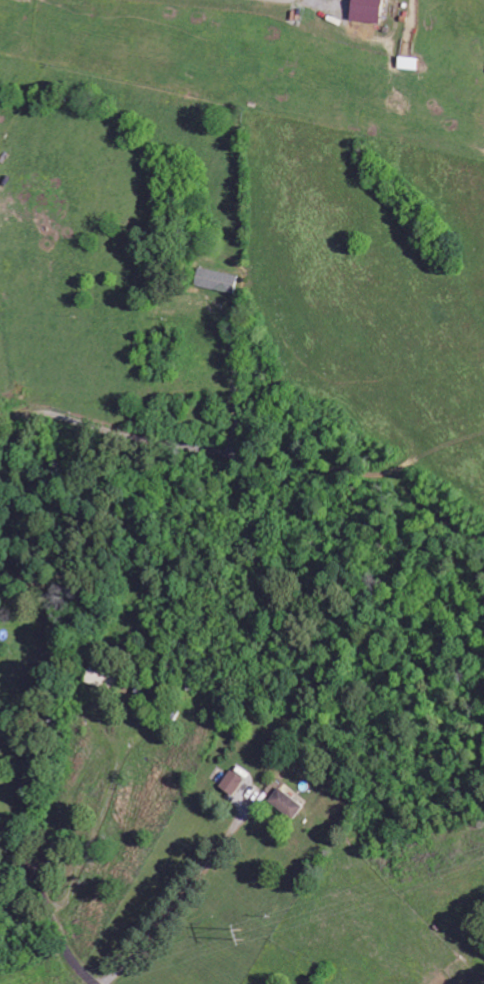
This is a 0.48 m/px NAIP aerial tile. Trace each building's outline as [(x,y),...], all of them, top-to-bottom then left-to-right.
[(119,694),(125,675),(92,665),(87,685),(119,694)] [(187,691),(193,690),(191,671),(185,672),(187,691)] [(246,780),(230,771),(220,788),(235,797),(246,780)] [(295,822),(307,809),(283,788),(271,802),(295,822)]
